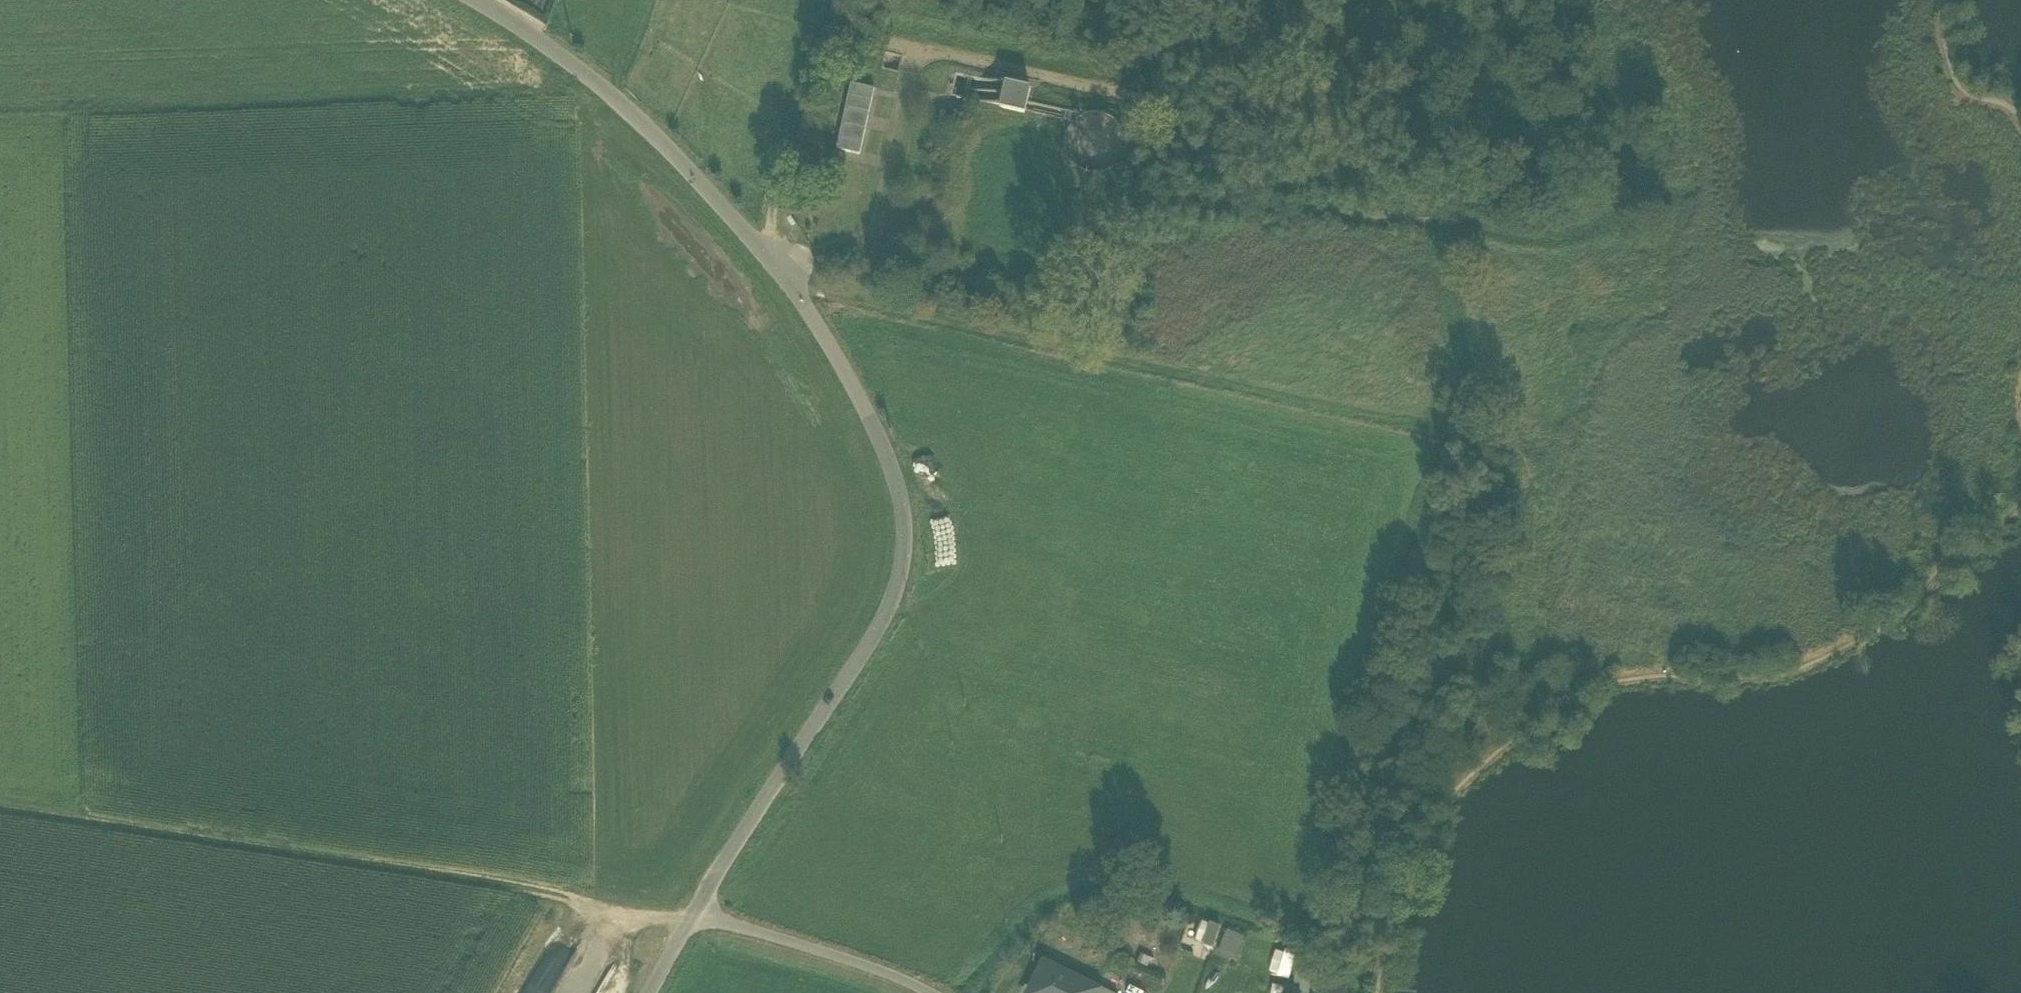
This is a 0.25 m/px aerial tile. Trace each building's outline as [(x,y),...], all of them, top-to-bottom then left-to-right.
[(881,68),(898,72),(902,54),(884,50),(881,68)] [(1031,89),(955,72),(950,95),(1000,106),(1000,109),(1025,115),(1031,89)] [(849,95),(872,101),(875,89),(852,84),(849,95)] [(837,149),(860,155),(872,101),(849,95),(837,149)] [(1079,114),(1030,103),(1028,112),(1070,123),(1065,132),(1064,146),(1067,155),(1075,166),(1094,173),(1112,169),(1123,157),(1127,140),(1123,125),(1110,113),(1093,110),(1079,114)] [(1222,927),(1199,919),(1192,939),(1215,948),(1222,927)] [(1222,952),(1236,955),(1242,933),(1228,930),(1222,952)] [(1272,967),(1287,972),(1295,947),(1280,943),(1272,967)] [(1032,986),(1040,990),(1039,992),(1098,992),(1099,990),(1098,989),(1044,963),(1032,986)]
